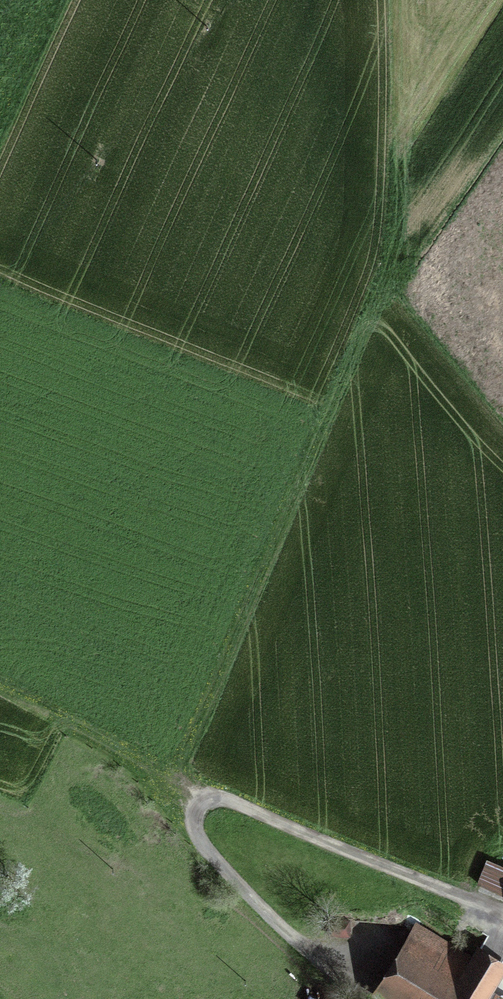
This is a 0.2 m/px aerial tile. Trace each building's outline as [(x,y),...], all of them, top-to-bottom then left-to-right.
[(491,860),(479,882),(490,889),(502,866),(491,860)] [(473,950),(466,962),(414,931),(380,987),(399,998),(481,998),(478,998),(498,965),(473,950)]
